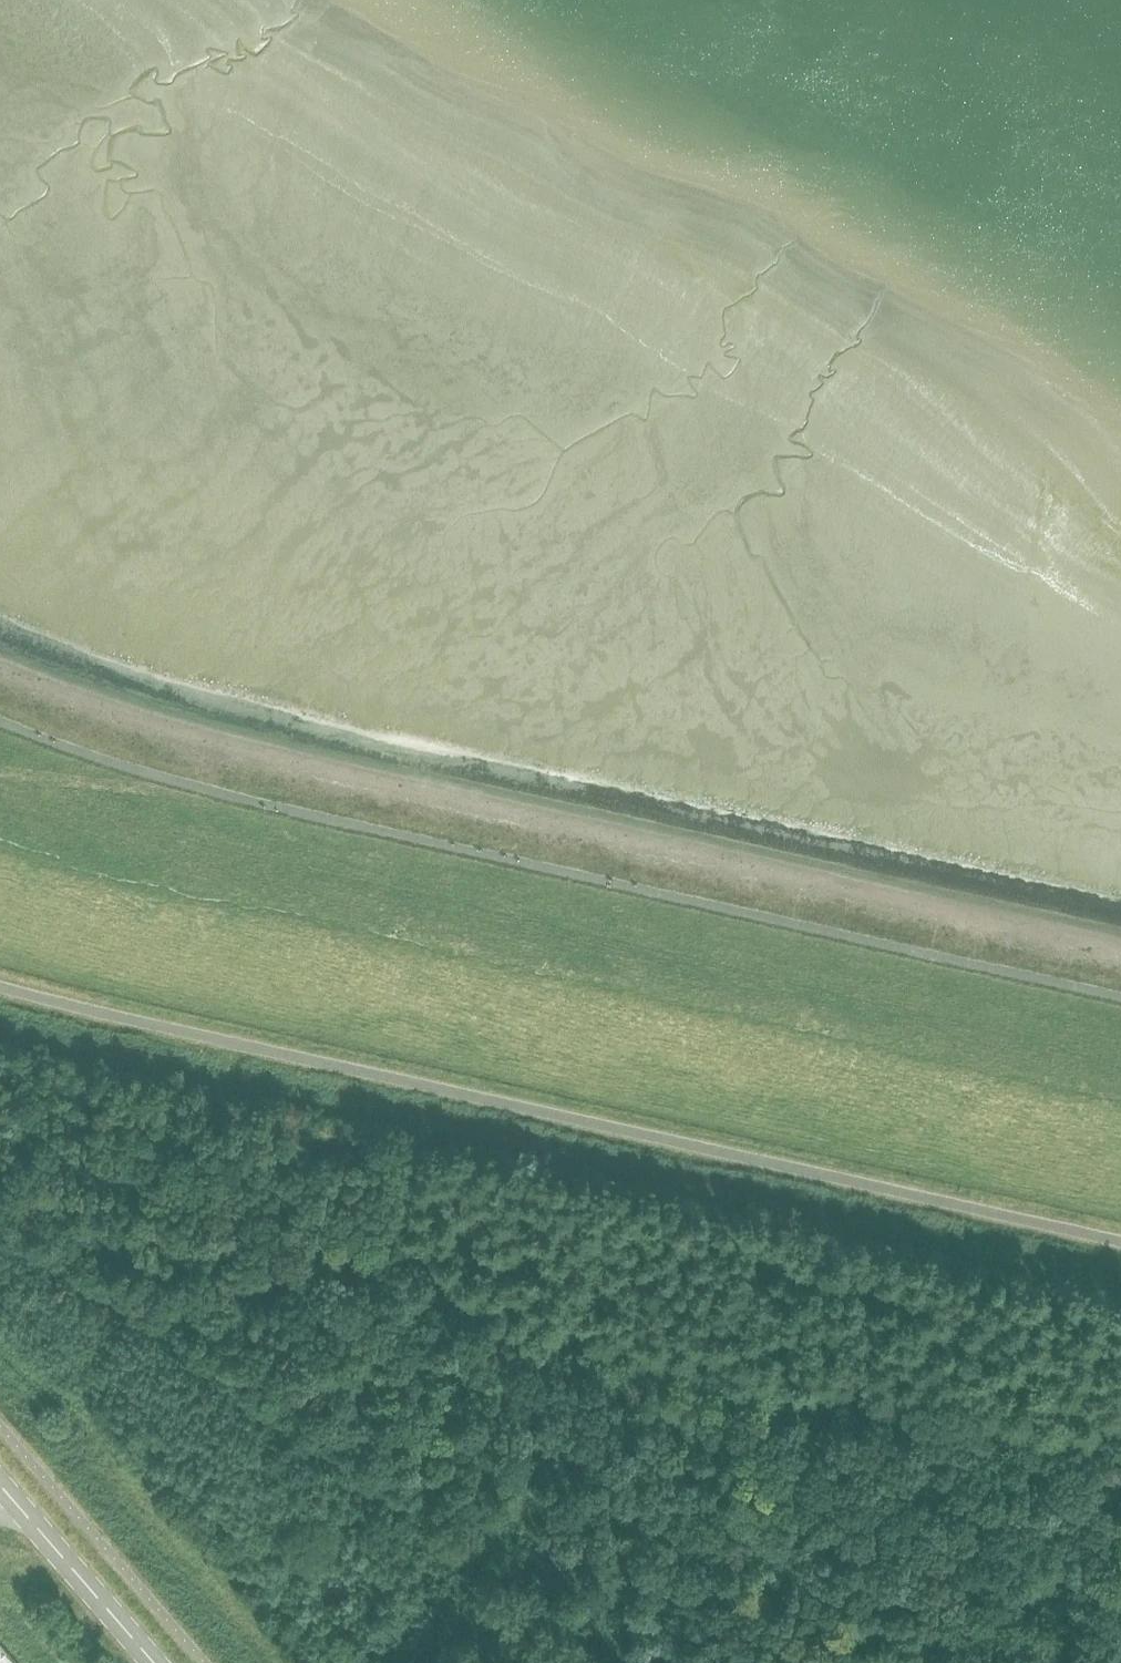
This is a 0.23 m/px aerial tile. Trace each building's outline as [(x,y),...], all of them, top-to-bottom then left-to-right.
[(0,1655),(0,1662),(17,1662),(6,1650),(0,1655)]
